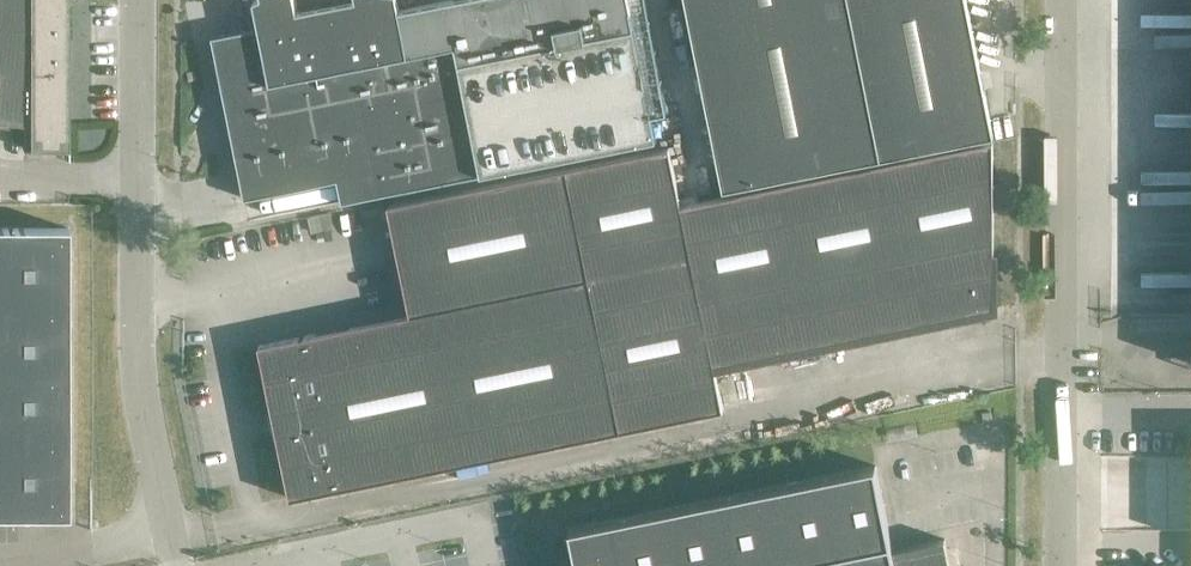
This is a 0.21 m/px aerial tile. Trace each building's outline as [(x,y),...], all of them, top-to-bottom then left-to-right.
[(29,123),(29,146),(22,146),(22,148),(68,148),(68,0),(0,0),(0,120),(29,123)] [(259,25),(212,35),(244,198),(337,179),(342,202),(658,138),(630,0),(445,0),(399,9),(397,0),(348,0),(297,10),(295,0),(253,0),(259,25)] [(993,135),(966,0),(685,0),(723,189),(993,135)] [(992,140),(888,162),(681,204),(669,146),(388,204),(397,247),(410,313),(258,344),(269,395),(264,396),(275,448),(280,447),(290,498),(723,409),(714,365),(994,307),(992,140)] [(68,516),(68,227),(0,227),(0,516),(68,516)] [(944,538),(893,548),(875,464),(569,527),(577,565),(947,565),(942,540),(944,539),(944,538)]
